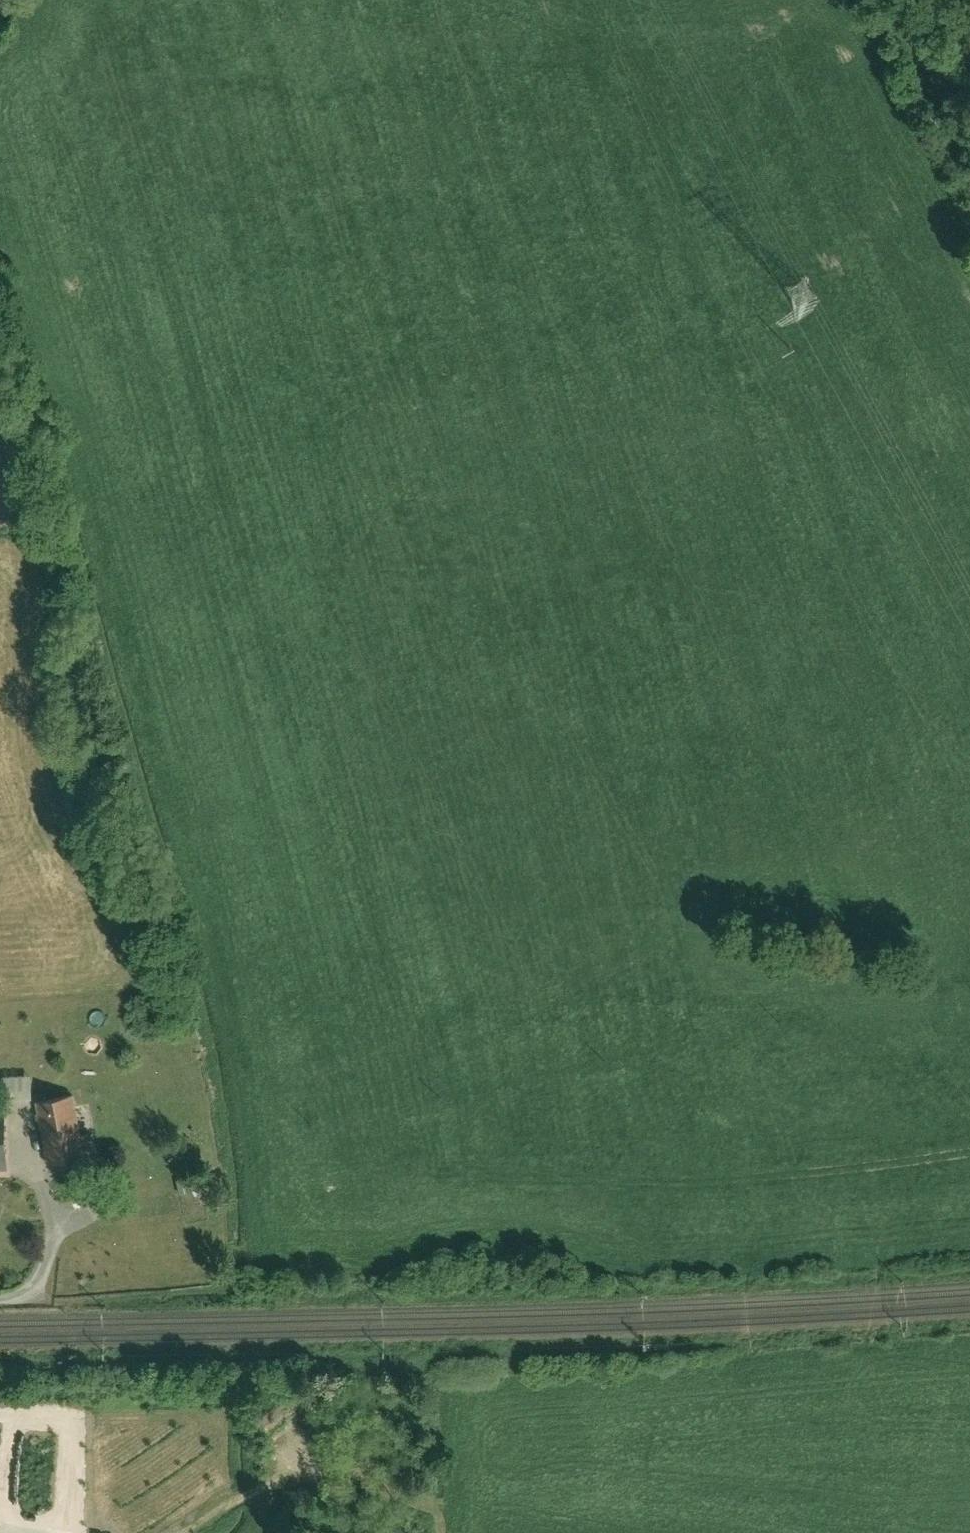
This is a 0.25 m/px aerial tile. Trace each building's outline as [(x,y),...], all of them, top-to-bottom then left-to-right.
[(41,1096),(39,1073),(10,1074),(11,1098),(41,1096)] [(79,1096),(37,1104),(50,1169),(91,1161),(87,1139),(84,1123),(79,1096)] [(12,1163),(11,1116),(0,1116),(0,1164),(12,1163)] [(91,1121),(84,1123),(87,1139),(94,1137),(91,1121)]
